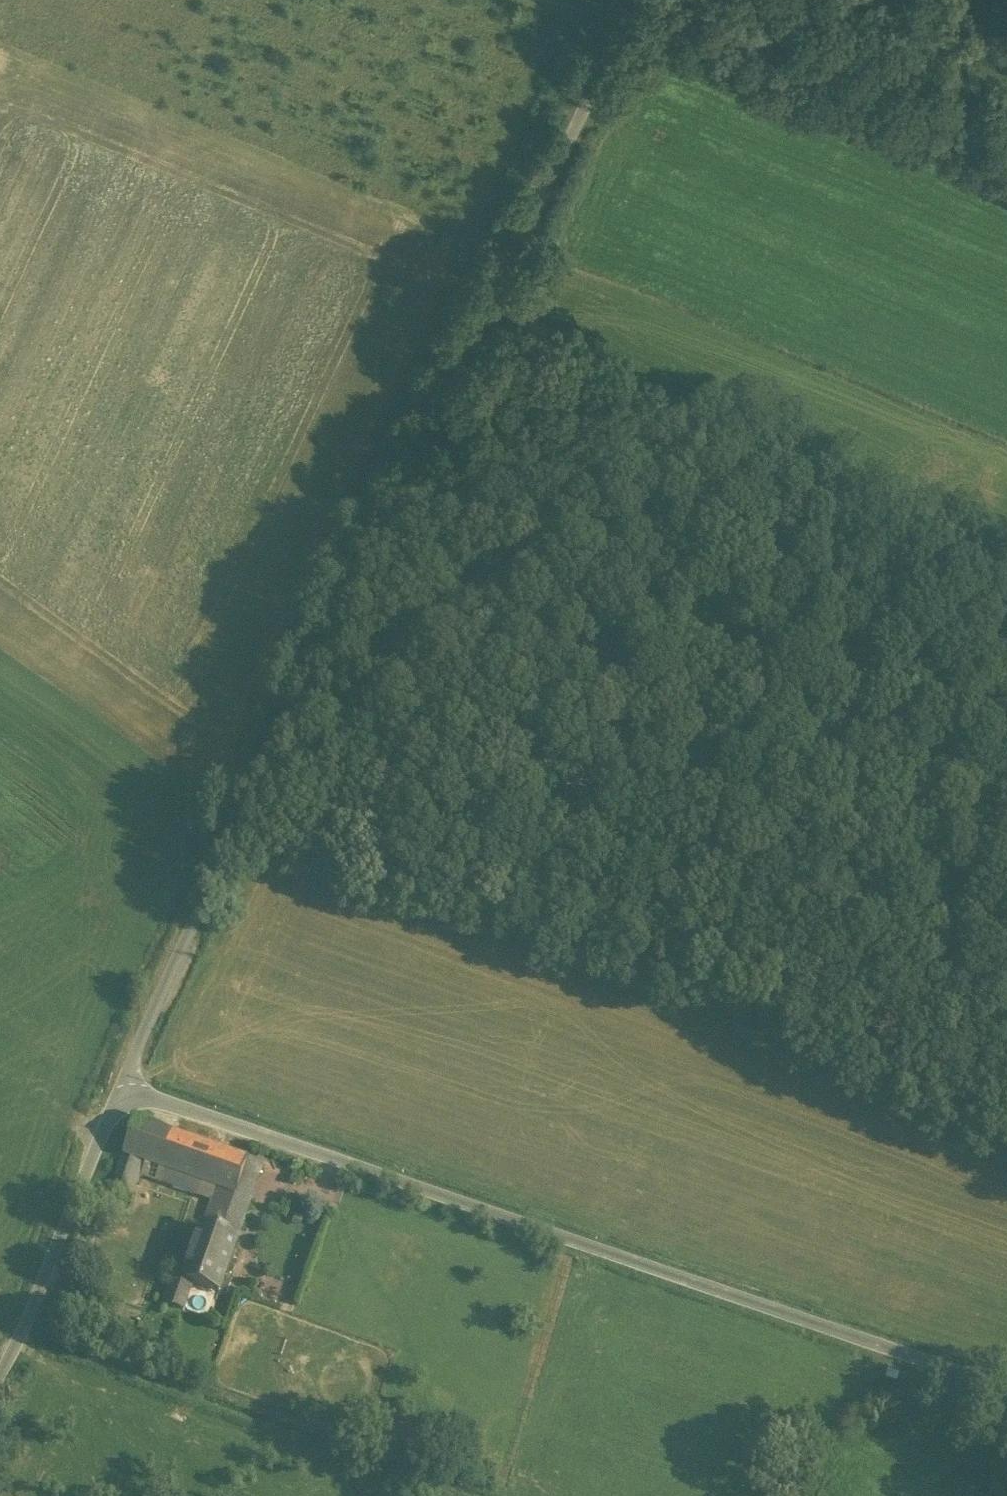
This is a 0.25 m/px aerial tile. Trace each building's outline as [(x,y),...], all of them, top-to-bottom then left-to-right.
[(249,1160),(136,1120),(124,1156),(145,1163),(203,1183),(221,1190),(237,1195),(237,1194),(249,1160)] [(141,1176),(145,1163),(124,1156),(109,1197),(131,1205),(141,1176)] [(249,1160),(237,1194),(253,1199),(265,1165),(249,1160)] [(145,1163),(141,1176),(198,1196),(203,1183),(145,1163)] [(203,1183),(198,1196),(213,1201),(203,1228),(207,1230),(221,1190),(203,1183)] [(236,1235),(240,1236),(253,1199),(237,1194),(237,1195),(221,1190),(207,1230),(234,1239),(236,1235)] [(234,1239),(207,1230),(203,1228),(202,1228),(198,1240),(189,1268),(188,1268),(185,1278),(184,1280),(193,1284),(193,1283),(220,1292),(224,1281),(223,1281),(233,1253),(234,1253),(238,1241),(234,1239)] [(184,1280),(185,1278),(176,1275),(166,1304),(184,1311),(184,1310),(193,1284),(184,1280)]
